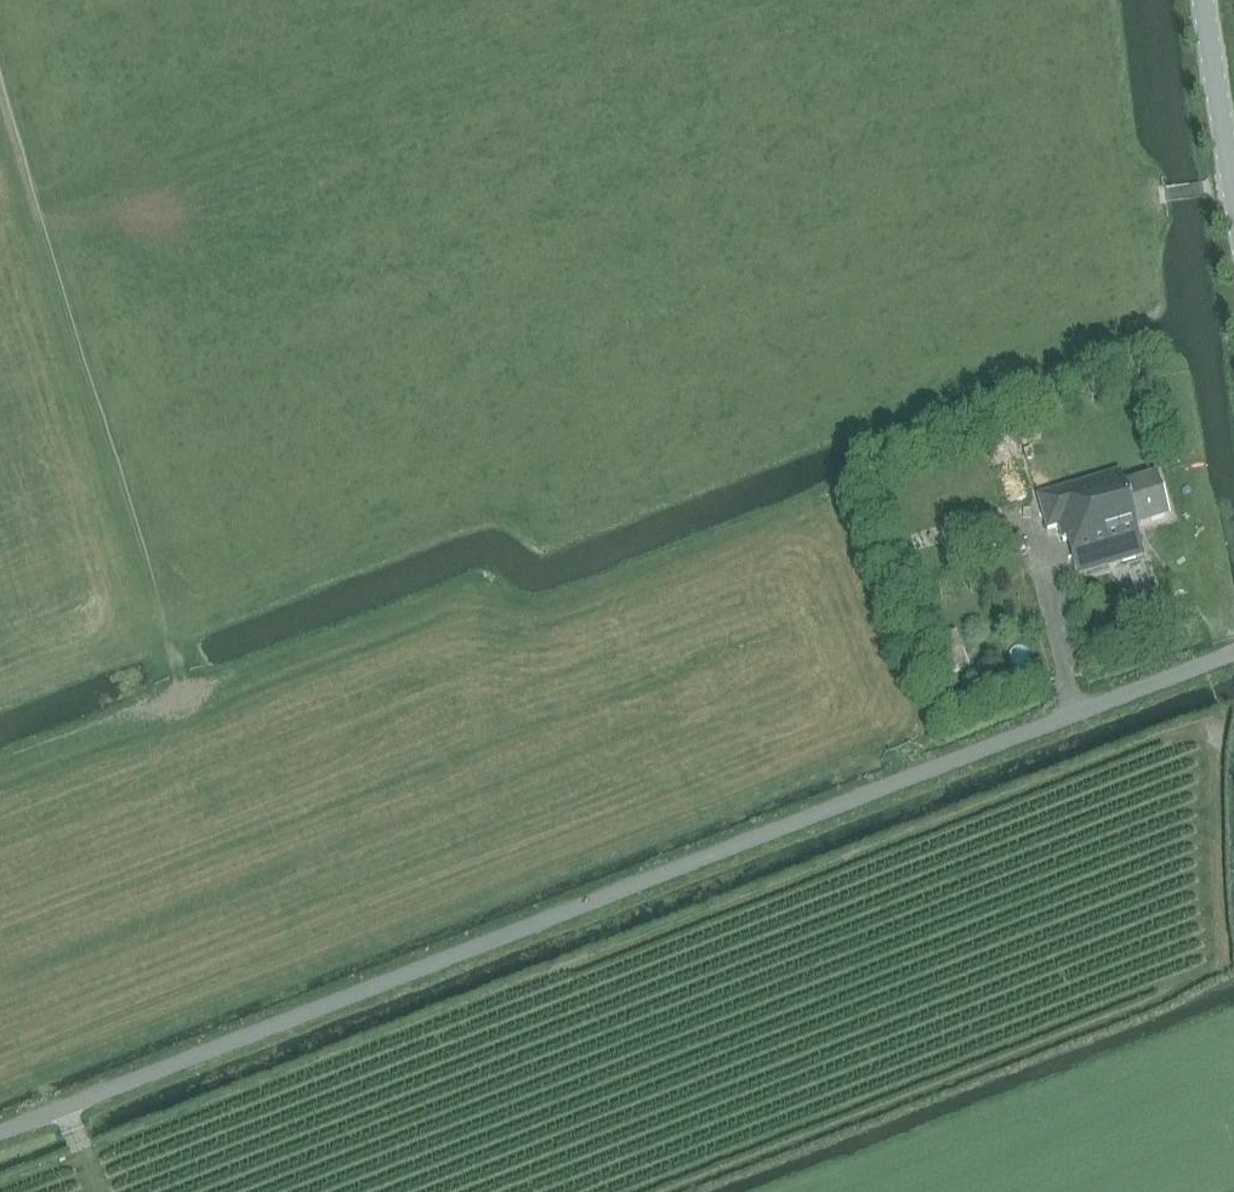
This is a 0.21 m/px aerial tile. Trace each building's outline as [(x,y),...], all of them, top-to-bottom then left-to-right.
[(1019,434),(1021,444),(1041,439),(1038,429),(1019,434)] [(1169,517),(1156,474),(1123,485),(1119,472),(1037,496),(1047,530),(1058,527),(1062,542),(1068,540),(1071,553),(1077,575),(1143,556),(1136,532),(1169,517)] [(956,632),(932,642),(946,678),(970,667),(956,632)]
